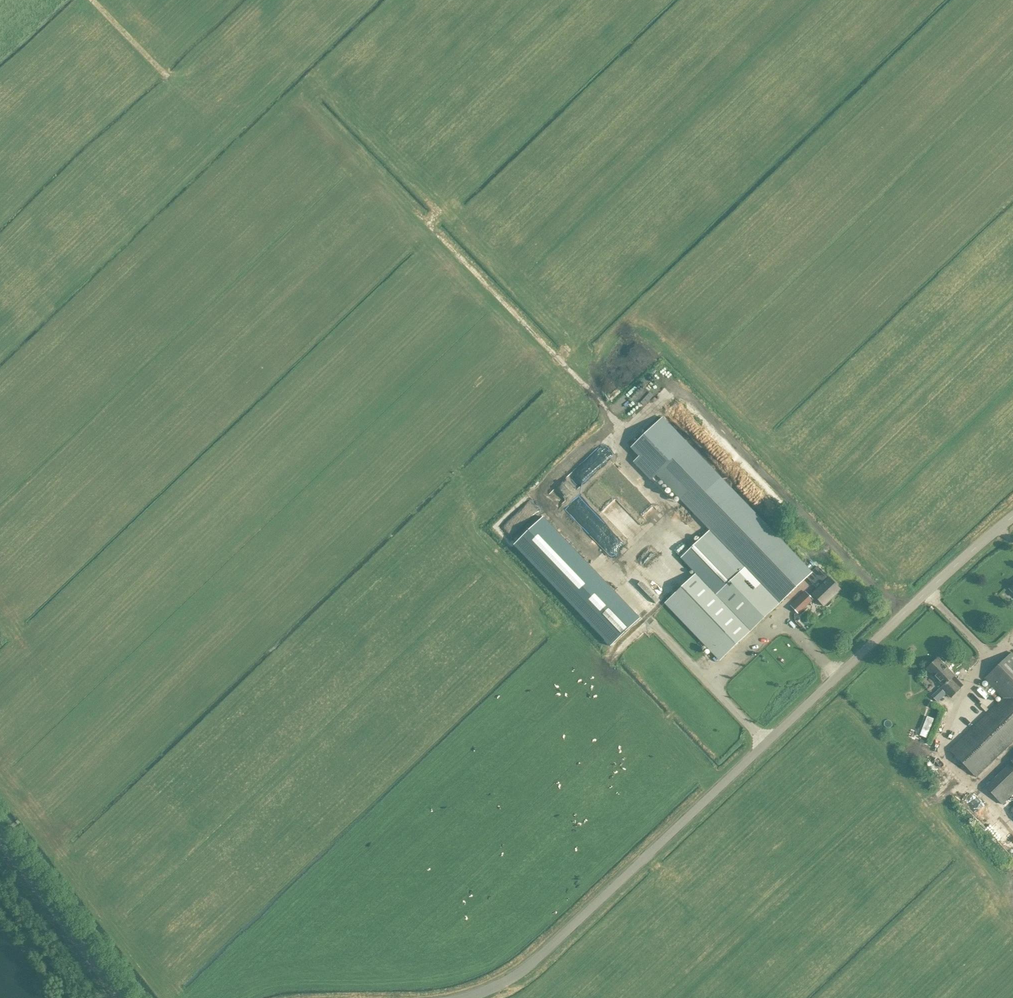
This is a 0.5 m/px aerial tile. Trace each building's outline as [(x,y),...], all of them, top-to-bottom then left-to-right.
[(649,377),(640,384),(644,389),(653,382),(649,377)] [(640,456),(634,461),(651,479),(657,474),(690,508),(762,583),(755,589),(705,535),(682,557),(697,573),(666,602),(721,659),(750,631),(760,622),(757,619),(767,610),(769,613),(781,602),(780,602),(807,577),(818,589),(813,594),(824,605),(826,606),(828,606),(832,603),(832,601),(830,599),(841,589),(830,578),(829,578),(818,566),(811,572),(764,523),(721,478),(663,417),(631,447),(640,456)] [(582,488),(609,522),(622,511),(595,478),(582,488)] [(625,497),(633,488),(628,484),(620,492),(625,497)] [(569,505),(583,523),(591,516),(577,499),(569,505)] [(601,561),(605,558),(559,509),(549,519),(575,547),(581,541),(601,561)] [(611,646),(640,618),(543,517),(514,545),(611,646)] [(632,589),(640,598),(651,588),(643,579),(632,589)] [(814,599),(805,590),(790,605),(798,614),(814,599)] [(976,776),(1012,741),(1012,653),(1012,652),(985,678),(1004,698),(950,749),(976,776)] [(961,688),(952,678),(954,675),(938,658),(927,669),(943,686),(941,687),(951,697),(961,688)] [(986,786),(1002,804),(1012,794),(1012,761),(986,786)]
